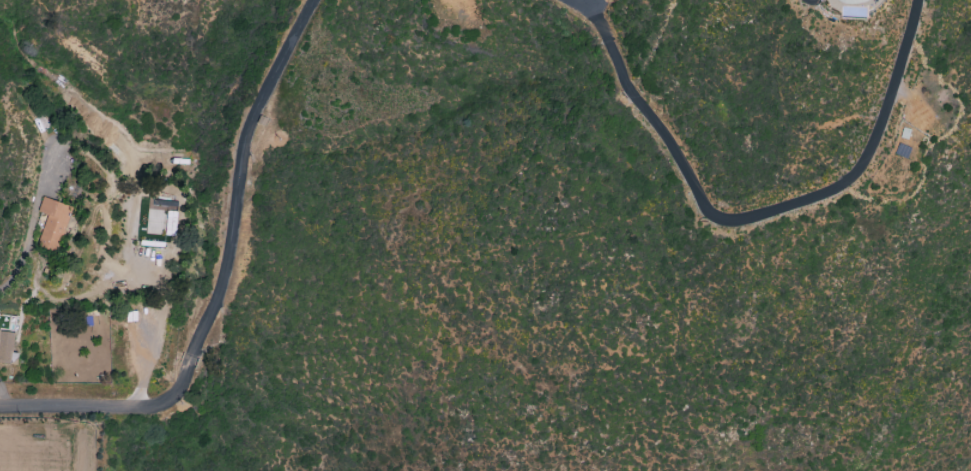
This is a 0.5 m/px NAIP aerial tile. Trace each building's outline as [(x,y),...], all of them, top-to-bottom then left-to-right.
[(844,11),(860,0),(836,0),(844,11)] [(70,206),(42,197),(37,212),(47,215),(37,245),(55,251),(70,206)] [(0,331),(0,363),(16,365),(17,353),(12,353),(14,332),(0,331)]
